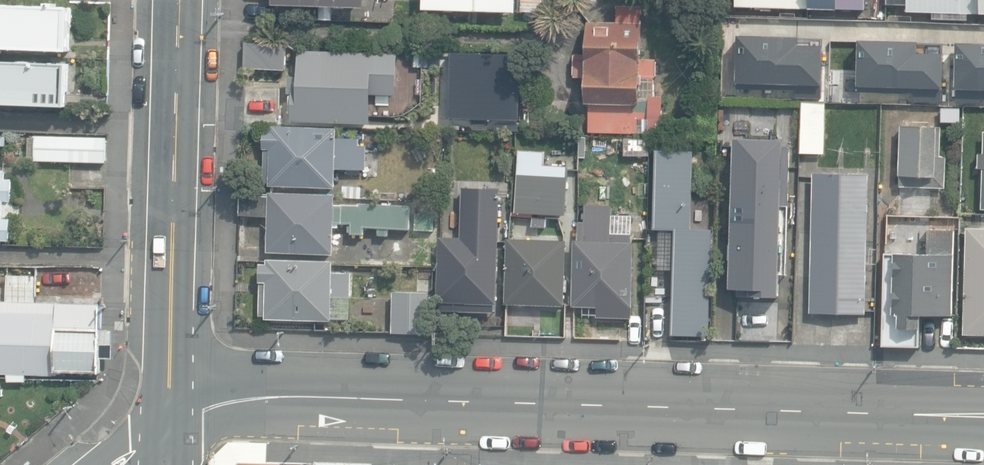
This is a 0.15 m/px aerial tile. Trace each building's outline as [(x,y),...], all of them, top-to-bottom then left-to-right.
[(517,11),(518,0),(425,0),(425,9),(517,11)] [(545,14),(546,0),(521,0),(521,13),(545,14)] [(809,0),(736,0),(736,7),(761,8),(761,11),(771,12),(771,8),(809,10),(809,0)] [(809,10),(864,12),(865,0),(809,0),(809,10)] [(905,12),(932,13),(931,16),(942,16),(942,14),(978,15),(978,0),(906,0),(905,12)] [(590,103),(590,131),(648,132),(648,136),(663,136),(663,96),(642,96),(642,78),(659,78),(659,57),(644,57),(644,24),(641,24),(641,5),(616,5),(615,21),(583,21),(583,53),(572,53),(572,79),(583,79),(583,103),(590,103)] [(71,52),(73,9),(0,7),(0,49),(71,52)] [(833,99),(851,99),(852,44),(840,43),(840,26),(731,25),(729,97),(813,99),(813,93),(833,94),(833,99)] [(859,36),(858,83),(941,84),(941,53),(918,52),(918,37),(859,36)] [(957,40),(955,85),(983,87),(983,42),(957,40)] [(245,68),(287,70),(288,45),(246,42),(245,68)] [(413,68),(430,68),(430,51),(408,50),(408,59),(413,60),(413,68)] [(293,122),(373,124),(374,96),(398,96),(399,53),(300,51),(299,76),(290,76),(289,94),(294,94),(293,122)] [(67,106),(68,65),(0,63),(0,104),(67,106)] [(803,101),(801,154),(826,155),(828,102),(803,101)] [(942,109),(942,121),(962,121),(962,109),(942,109)] [(272,186),(337,188),(337,170),(368,171),(369,146),(360,146),(360,139),(338,138),(339,128),(272,126),(272,130),(271,130),(265,130),(263,184),(270,184),(271,184),(271,186),(272,186)] [(898,187),(945,189),(946,157),(938,157),(939,127),(900,126),(898,187)] [(36,161),(107,162),(108,137),(36,136),(36,161)] [(606,138),(580,137),(579,157),(605,158),(606,138)] [(737,297),(780,298),(784,140),(734,139),(730,289),(737,290),(737,297)] [(700,156),(715,157),(715,145),(701,145),(700,156)] [(515,212),(566,216),(570,166),(545,164),(546,151),(546,150),(520,149),(515,212)] [(595,173),(614,174),(614,165),(596,164),(595,173)] [(4,245),(4,240),(11,241),(12,218),(6,218),(7,202),(13,202),(14,180),(7,180),(7,171),(0,171),(0,245),(4,245)] [(814,173),(812,240),(867,240),(869,174),(814,173)] [(341,198),(357,199),(358,186),(342,185),(341,198)] [(269,252),(335,255),(336,222),(353,223),(353,235),(365,235),(366,228),(379,229),(379,236),(390,237),(390,229),(411,230),(412,206),(360,204),(360,207),(335,206),(336,196),(270,193),(269,195),(241,194),(241,216),(270,217),(269,252)] [(936,212),(947,212),(952,201),(947,193),(937,193),(931,201),(936,212)] [(596,316),(611,317),(611,307),(632,307),(633,243),(631,242),(632,220),(614,220),(614,204),(591,203),(591,222),(579,222),(579,240),(574,240),(573,307),(596,307),(596,316)] [(440,309),(495,311),(495,305),(497,305),(500,238),(496,238),(496,223),(470,222),(471,207),(453,206),(451,237),(440,236),(437,302),(440,303),(440,309)] [(416,230),(435,230),(435,213),(416,213),(416,230)] [(666,308),(674,308),(675,301),(696,302),(697,231),(686,231),(686,222),(676,222),(676,230),(648,230),(648,271),(645,271),(645,301),(666,301),(666,308)] [(884,251),(882,345),(922,346),(923,316),(954,317),(956,227),(928,227),(927,252),(884,251)] [(983,334),(983,229),(967,228),(964,334),(983,334)] [(506,304),(566,306),(568,240),(508,238),(506,304)] [(865,314),(867,240),(812,240),(810,312),(865,314)] [(267,318),(333,320),(333,297),(352,298),(353,272),(333,272),(334,262),(269,260),(269,264),(268,264),(262,264),(260,316),(267,317),(267,318)] [(101,303),(37,301),(38,275),(9,274),(8,300),(0,300),(0,373),(8,373),(8,383),(29,384),(29,375),(60,376),(60,373),(101,374),(101,358),(112,359),(113,329),(100,329),(101,303)] [(416,334),(428,334),(430,292),(416,292),(395,291),(393,333),(416,334)] [(313,464),(269,463),(269,443),(231,442),(211,462),(211,464),(313,464)]
